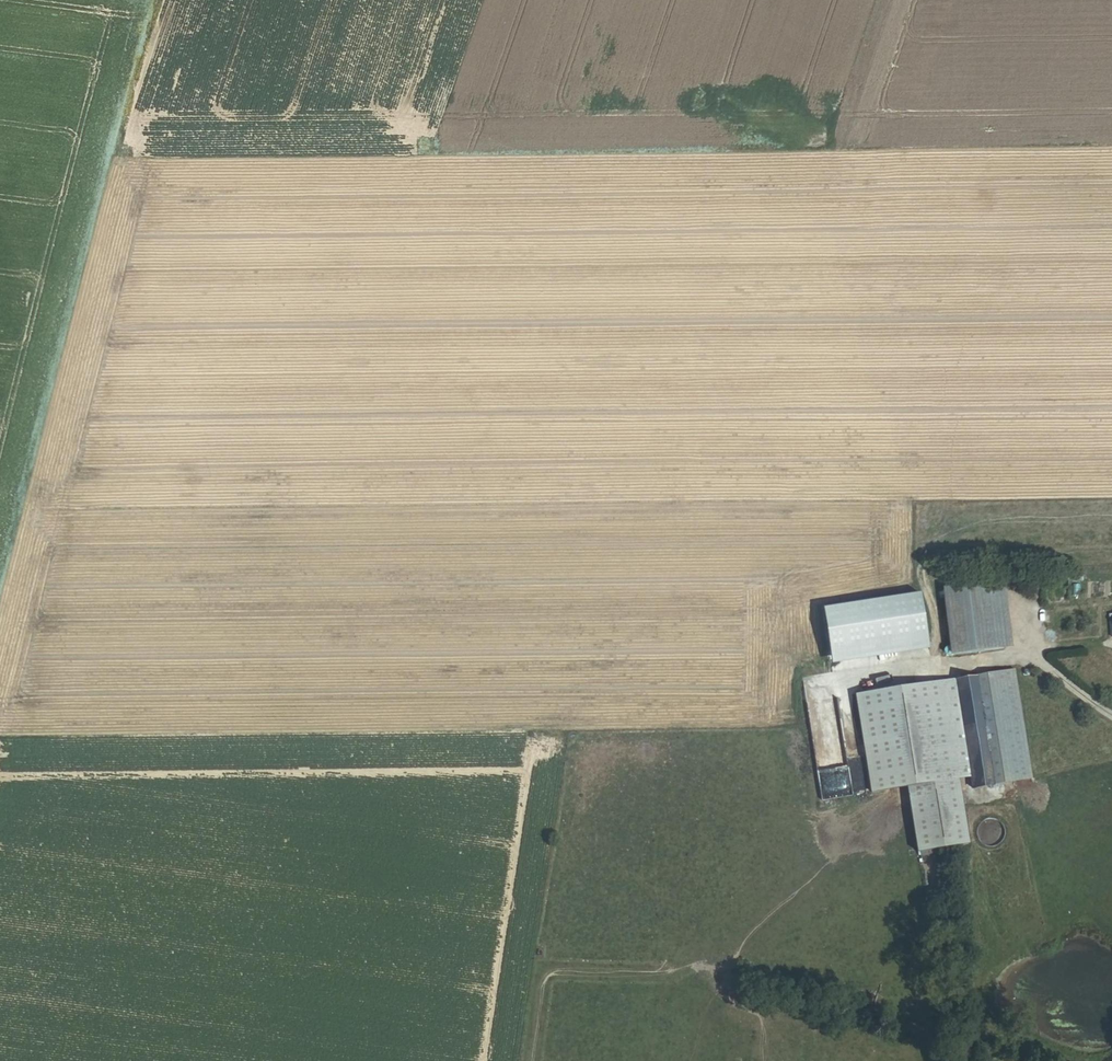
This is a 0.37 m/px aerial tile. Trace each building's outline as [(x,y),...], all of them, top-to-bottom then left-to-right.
[(1006,582),(946,589),(954,654),(1014,647),(1006,582)] [(1016,669),(856,695),(872,793),(908,787),(919,851),(968,843),(958,779),(973,776),(974,787),(1034,777),(1016,669)]
